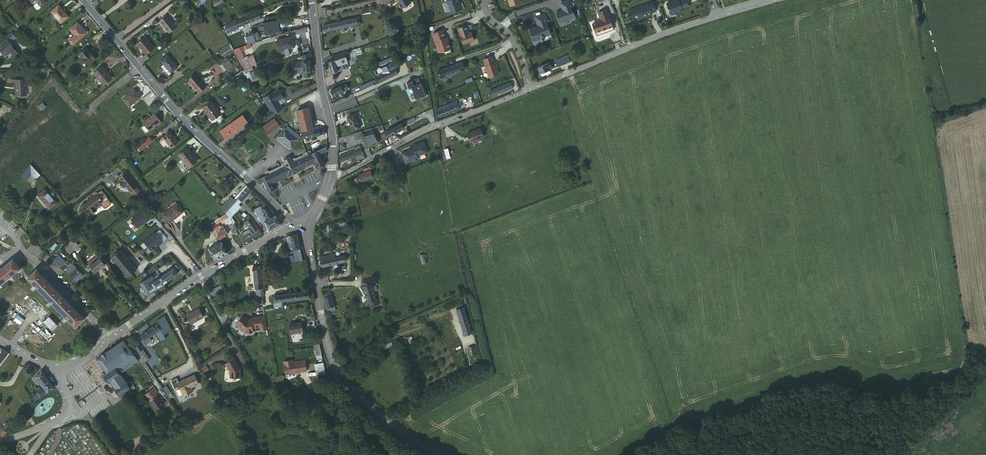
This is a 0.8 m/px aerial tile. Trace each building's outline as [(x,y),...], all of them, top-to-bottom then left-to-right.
[(448,12),(460,7),(458,2),(456,2),(455,0),(444,0),(448,12)] [(558,1),(560,8),(561,10),(559,11),(557,10),(553,11),(557,21),(567,18),(567,17),(572,15),(571,11),(570,11),(568,6),(569,6),(567,0),(562,0),(558,1)] [(679,8),(679,7),(686,4),(685,0),(670,0),(664,2),(668,12),(670,13),(673,12),(673,10),(679,8)] [(650,1),(627,9),(630,18),(632,19),(635,18),(636,18),(636,16),(640,15),(640,16),(649,13),(649,11),(653,10),(650,1)] [(59,23),(66,17),(57,6),(50,12),(59,23)] [(604,8),(595,11),(598,19),(595,21),(596,24),(591,26),(594,34),(611,28),(604,8)] [(252,14),(246,16),(248,22),(261,17),(260,16),(264,14),(262,9),(251,13),(252,14)] [(544,21),(545,21),(541,12),(532,16),(535,23),(536,23),(536,24),(535,26),(533,27),(532,26),(527,28),(531,40),(538,37),(538,35),(542,34),(546,33),(546,31),(547,30),(544,21)] [(176,27),(167,14),(159,20),(167,33),(176,27)] [(248,22),(246,16),(236,20),(238,26),(248,22)] [(267,21),(269,30),(286,27),(286,25),(286,24),(284,18),(267,21)] [(355,24),(351,25),(351,26),(360,24),(359,18),(354,19),(355,24)] [(351,25),(355,24),(354,19),(322,26),(323,32),(340,28),(341,30),(342,31),(346,30),(347,28),(346,26),(351,25)] [(196,32),(206,25),(203,21),(193,28),(196,32)] [(73,37),(76,42),(85,34),(77,24),(68,31),(73,37)] [(464,24),(456,27),(458,35),(461,43),(472,39),(470,35),(469,35),(468,31),(467,32),(464,24)] [(444,40),(440,29),(431,32),(437,51),(448,47),(445,39),(444,40)] [(16,37),(11,31),(4,36),(7,40),(0,44),(0,46),(2,48),(0,49),(0,50),(2,53),(1,55),(4,59),(5,58),(7,61),(13,57),(15,57),(19,55),(16,51),(9,42),(16,37)] [(136,42),(145,54),(153,48),(144,36),(136,42)] [(283,50),(293,47),(290,36),(280,39),(275,41),(277,51),(283,50)] [(69,47),(76,42),(73,37),(66,43),(69,47)] [(85,65),(93,59),(85,49),(77,55),(85,65)] [(332,60),(327,62),(331,72),(343,68),(342,63),(347,61),(343,52),(331,55),(332,60)] [(162,63),(170,72),(176,67),(167,55),(160,60),(162,63)] [(298,62),(300,73),(308,71),(309,71),(307,55),(301,57),(301,62),(298,62)] [(489,55),(481,58),(484,64),(483,64),(487,76),(495,73),(496,71),(494,65),(495,65),(493,61),(491,61),(489,55)] [(237,60),(242,69),(247,67),(251,66),(245,56),(237,60)] [(566,63),(563,56),(554,60),(556,67),(566,63)] [(226,68),(231,63),(226,58),(221,62),(226,68)] [(393,61),(374,71),(379,82),(398,72),(393,61)] [(293,74),(300,73),(298,62),(292,63),(293,74)] [(167,74),(170,72),(162,63),(160,65),(167,74)] [(453,63),(436,69),(438,76),(455,70),(453,63)] [(551,68),(549,63),(537,67),(539,73),(548,69),(551,68)] [(102,86),(110,79),(102,68),(93,75),(102,86)] [(468,80),(466,74),(460,77),(462,82),(468,80)] [(22,75),(11,76),(11,80),(13,80),(14,92),(24,92),(22,75)] [(196,92),(202,87),(193,75),(187,80),(196,92)] [(417,78),(406,82),(408,88),(410,87),(413,93),(412,94),(414,99),(419,97),(420,99),(425,97),(417,78)] [(352,83),(351,81),(330,90),(332,95),(344,90),(347,88),(346,86),(350,84),(349,83),(352,83)] [(130,105),(141,96),(135,89),(124,98),(130,105)] [(270,111),(266,114),(268,118),(282,108),(279,104),(276,100),(281,97),(280,96),(276,89),(262,99),(270,111)] [(280,96),(281,97),(276,100),(279,104),(284,99),(285,98),(282,94),(280,96)] [(455,101),(434,109),(437,116),(458,108),(456,103),(455,101)] [(211,120),(218,114),(209,102),(201,108),(211,120)] [(296,110),(299,123),(311,121),(308,107),(296,110)] [(153,113),(142,122),(149,131),(160,121),(153,113)] [(359,127),(355,114),(347,117),(351,130),(359,127)] [(219,131),(225,139),(233,134),(232,132),(246,122),(241,115),(219,131)] [(268,133),(278,126),(273,119),(263,126),(268,133)] [(299,123),(301,130),(312,127),(311,121),(299,123)] [(392,128),(395,133),(403,129),(402,127),(406,125),(405,122),(401,125),(400,124),(392,128)] [(288,126),(285,129),(298,139),(300,137),(288,126)] [(299,131),(301,138),(302,138),(311,136),(310,131),(321,129),(321,126),(312,127),(301,130),(299,131)] [(291,148),(298,140),(298,139),(285,129),(285,128),(278,137),(291,148)] [(387,137),(395,133),(392,128),(384,132),(387,137)] [(483,135),(480,128),(468,132),(471,140),(483,135)] [(169,131),(163,136),(170,145),(176,140),(169,131)] [(373,132),(361,139),(366,149),(379,143),(373,132)] [(419,156),(430,152),(425,141),(417,145),(418,146),(409,150),(410,152),(403,155),(407,165),(414,161),(416,162),(419,161),(420,159),(419,156)] [(270,192),(275,190),(271,183),(287,175),(288,177),(305,168),(305,167),(316,161),(318,165),(320,169),(325,166),(319,154),(327,150),(325,147),(308,155),(267,175),(257,180),(259,183),(264,181),(270,192)] [(359,147),(351,150),(351,151),(353,156),(362,152),(359,147)] [(197,160),(191,152),(187,148),(178,155),(188,167),(197,160)] [(353,156),(351,151),(339,156),(341,161),(353,156)] [(267,175),(308,155),(307,152),(304,154),(305,155),(295,159),(295,158),(292,159),(291,157),(284,161),(285,163),(282,164),(283,165),(270,172),(269,171),(266,173),(267,175)] [(30,165),(21,174),(26,180),(30,177),(35,183),(41,178),(30,165)] [(358,175),(359,177),(366,175),(369,180),(372,179),(370,174),(373,173),(371,168),(362,170),(363,173),(358,175)] [(136,187),(125,173),(119,178),(121,181),(119,184),(123,189),(126,187),(130,192),(136,187)] [(366,175),(359,177),(355,178),(357,184),(369,180),(366,175)] [(245,186),(233,199),(234,201),(236,199),(247,188),(245,186)] [(251,192),(247,188),(236,199),(237,201),(240,203),(242,200),(251,192)] [(48,210),(55,204),(45,190),(37,196),(48,210)] [(102,194),(98,198),(102,204),(100,206),(103,210),(104,210),(109,206),(109,204),(102,194)] [(83,205),(88,211),(90,214),(94,211),(92,209),(97,206),(98,207),(100,206),(102,204),(98,198),(96,195),(83,205)] [(150,206),(156,200),(151,195),(145,201),(150,206)] [(231,197),(220,207),(224,212),(229,207),(226,205),(233,199),(231,197)] [(234,201),(233,199),(226,205),(229,207),(224,212),(225,214),(228,210),(236,202),(234,201)] [(228,210),(233,215),(237,211),(241,208),(239,206),(236,202),(228,210)] [(434,203),(427,205),(429,214),(436,212),(434,203)] [(263,222),(266,221),(261,211),(265,208),(263,205),(254,210),(261,224),(263,222)] [(162,218),(168,226),(169,224),(170,225),(183,214),(176,206),(162,218)] [(261,211),(266,221),(271,218),(265,208),(261,211)] [(129,220),(136,229),(143,223),(143,224),(148,221),(140,212),(129,220)] [(268,231),(273,228),(279,225),(274,217),(271,218),(266,221),(263,222),(268,231)] [(209,224),(212,227),(216,225),(220,222),(219,219),(209,224)] [(81,223),(73,223),(74,224),(75,225),(80,231),(84,227),(81,223)] [(217,227),(213,230),(218,239),(226,234),(222,226),(218,228),(217,227)] [(244,243),(259,233),(255,227),(253,229),(250,230),(249,229),(248,230),(239,235),(244,243)] [(142,243),(149,252),(156,246),(157,247),(161,244),(153,235),(142,243)] [(292,252),(299,250),(296,236),(290,237),(289,237),(290,243),(292,252)] [(67,255),(76,246),(71,241),(62,249),(67,255)] [(213,260),(226,253),(220,243),(208,249),(213,260)] [(119,250),(110,258),(126,277),(135,270),(119,250)] [(295,264),(301,262),(299,250),(292,252),(295,264)] [(345,262),(344,256),(334,258),(333,254),(321,257),(323,267),(345,262)] [(59,268),(64,263),(58,257),(53,262),(59,268)] [(91,275),(104,263),(100,257),(86,269),(91,275)] [(18,270),(12,261),(0,270),(0,284),(18,270)] [(74,283),(81,277),(73,267),(65,273),(74,283)] [(261,288),(259,268),(252,269),(254,290),(255,290),(256,298),(260,297),(259,289),(259,288),(261,288)] [(146,295),(176,275),(172,269),(155,282),(153,279),(151,280),(150,278),(148,279),(147,278),(139,284),(146,295)] [(74,327),(82,319),(35,271),(27,279),(74,327)] [(377,299),(372,284),(364,287),(369,302),(377,299)] [(272,297),(274,309),(280,308),(279,303),(283,303),(308,299),(307,292),(272,297)] [(336,310),(331,293),(324,295),(328,312),(336,310)] [(472,334),(464,309),(456,312),(464,337),(472,334)] [(184,318),(189,325),(201,318),(197,310),(184,318)] [(242,315),(235,325),(240,328),(239,329),(245,333),(247,333),(248,334),(251,333),(252,332),(253,332),(252,329),(260,328),(258,317),(250,319),(251,321),(247,321),(246,320),(247,319),(242,315)] [(155,322),(157,324),(139,336),(145,345),(150,341),(148,338),(154,334),(160,342),(166,339),(163,335),(170,330),(161,317),(155,322)] [(290,335),(302,334),(300,325),(288,326),(290,335)] [(119,398),(129,392),(119,375),(136,363),(122,342),(105,354),(104,353),(100,356),(101,357),(96,359),(105,371),(107,374),(103,377),(107,383),(109,385),(111,383),(115,389),(114,390),(119,398)] [(136,343),(131,346),(140,360),(143,363),(147,360),(136,343)] [(469,345),(469,354),(478,353),(477,345),(469,345)] [(285,373),(307,370),(305,358),(293,360),(293,358),(283,359),(285,373)] [(229,373),(229,379),(240,378),(240,370),(234,360),(224,365),(229,373)] [(46,393),(52,389),(40,371),(35,377),(43,389),(46,393)] [(105,385),(107,383),(103,377),(107,374),(105,371),(99,375),(105,385)] [(174,379),(168,381),(171,389),(176,387),(180,397),(190,393),(188,389),(195,385),(191,376),(175,383),(174,379)] [(43,389),(37,394),(40,398),(46,393),(43,389)] [(144,396),(149,404),(156,399),(154,396),(156,394),(153,390),(144,396)] [(31,399),(34,402),(40,398),(37,394),(31,399)] [(249,405),(256,401),(254,395),(246,399),(249,405)] [(156,399),(149,404),(154,412),(163,405),(160,401),(158,402),(156,399)] [(1,429),(5,433),(13,424),(10,420),(1,429)]
